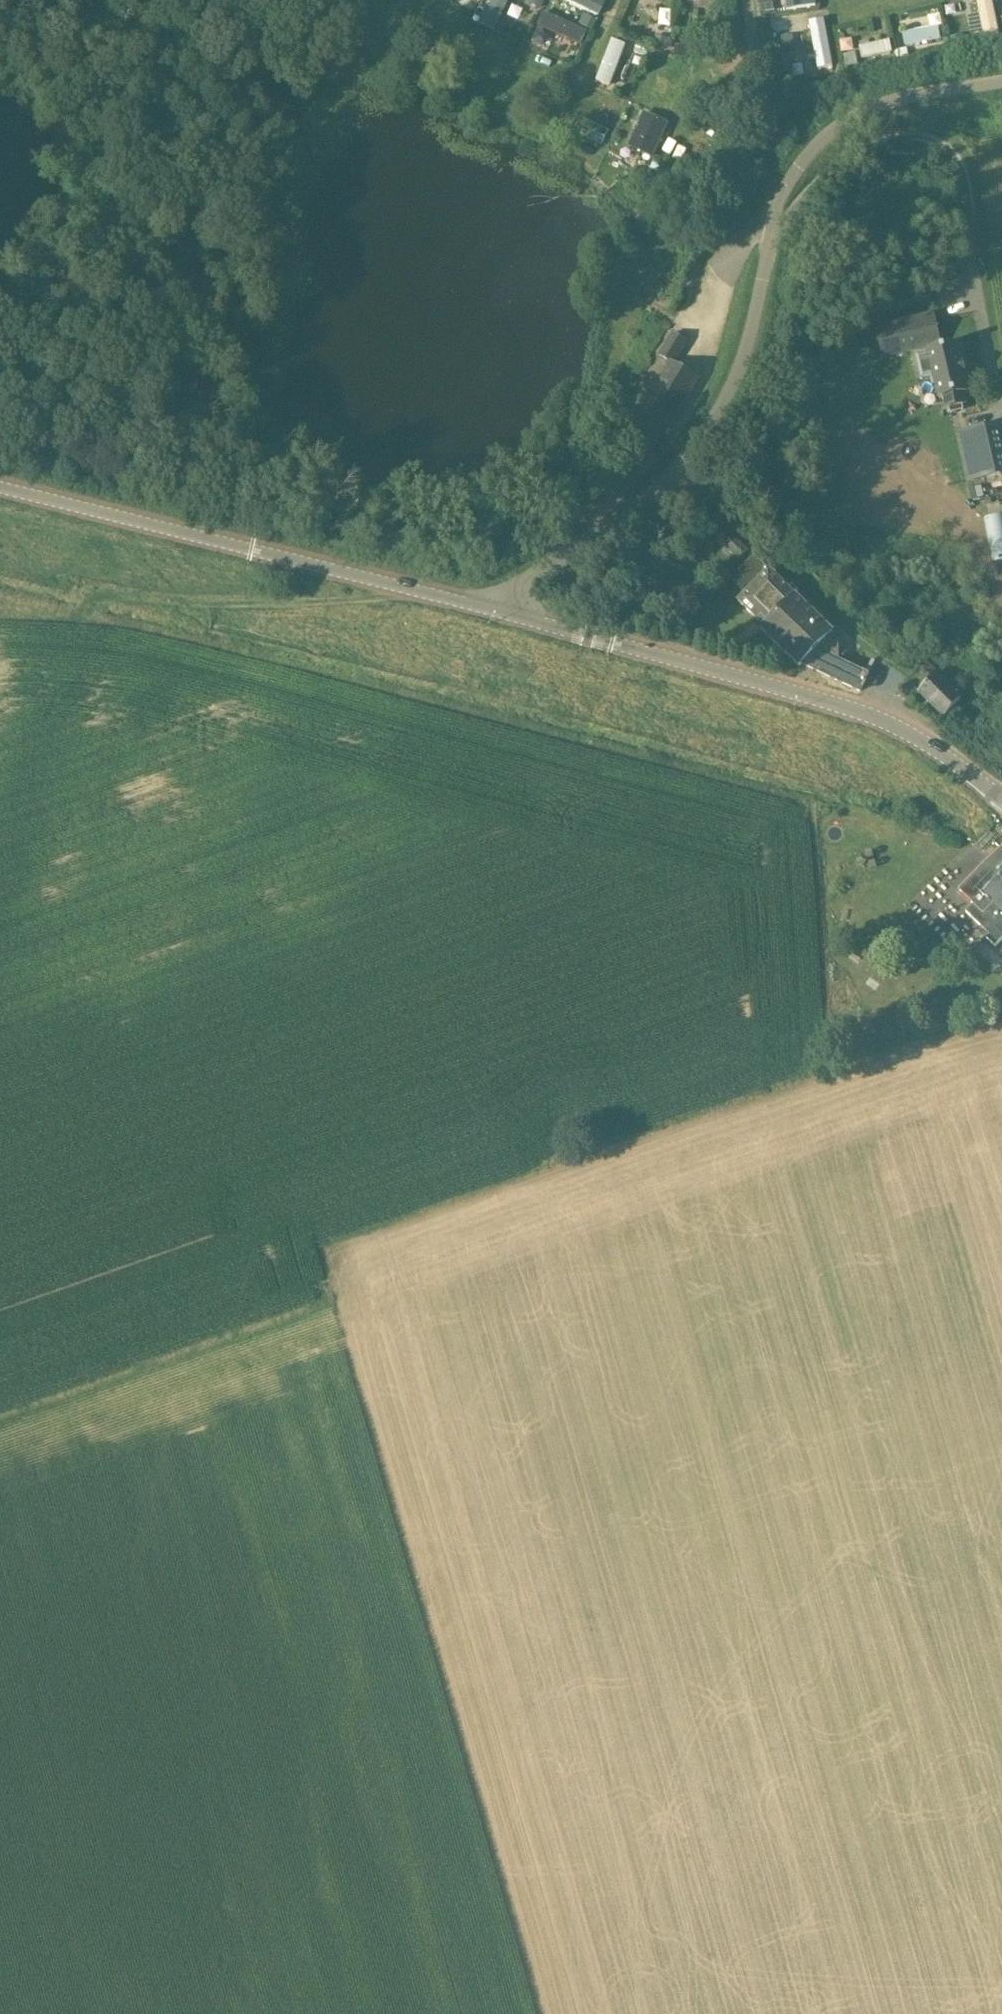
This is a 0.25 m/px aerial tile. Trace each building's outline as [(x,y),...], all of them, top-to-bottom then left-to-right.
[(497,30),(507,0),(490,0),(481,24),(497,30)] [(606,0),(605,0),(562,0),(598,17),(606,0)] [(785,8),(815,6),(815,0),(785,0),(785,8)] [(986,38),(1001,35),(994,0),(978,0),(986,38)] [(581,43),(587,30),(543,12),(537,25),(581,43)] [(980,14),(969,16),(972,33),(982,31),(980,14)] [(818,68),(834,66),(826,18),(810,20),(818,68)] [(904,32),(906,45),(943,40),(941,26),(904,32)] [(842,40),(846,65),(858,63),(854,38),(842,40)] [(860,44),(863,58),(894,51),(891,38),(860,44)] [(600,82),(615,86),(625,42),(610,39),(600,82)] [(644,114),(629,146),(653,156),(667,124),(644,114)] [(933,316),(876,329),(883,357),(939,344),(933,316)] [(675,418),(699,379),(676,365),(689,343),(673,333),(659,357),(668,362),(666,366),(668,368),(648,399),(640,394),(615,430),(650,455),(675,418)] [(945,398),(947,409),(965,405),(962,394),(967,393),(964,376),(965,375),(963,363),(961,364),(957,346),(916,355),(921,378),(934,375),(940,399),(945,398)] [(979,479),(1001,474),(1001,472),(992,427),(968,432),(979,479)] [(987,518),(994,564),(1001,562),(1001,516),(987,518)] [(737,559),(747,549),(716,519),(706,529),(737,559)] [(744,575),(737,583),(747,593),(738,601),(764,627),(762,630),(799,666),(801,664),(860,691),(868,675),(840,661),(840,642),(831,633),(833,631),(795,595),(795,596),(769,570),(769,571),(755,557),(741,572),(744,575)] [(918,692),(943,717),(961,699),(936,674),(918,692)] [(983,712),(975,721),(984,729),(992,720),(983,712)] [(960,892),(974,907),(967,914),(991,937),(988,940),(996,948),(1001,943),(1001,849),(960,892)] [(937,926),(939,923),(949,931),(963,914),(930,887),(914,908),(937,926)] [(962,945),(975,932),(963,919),(949,931),(962,945)]
